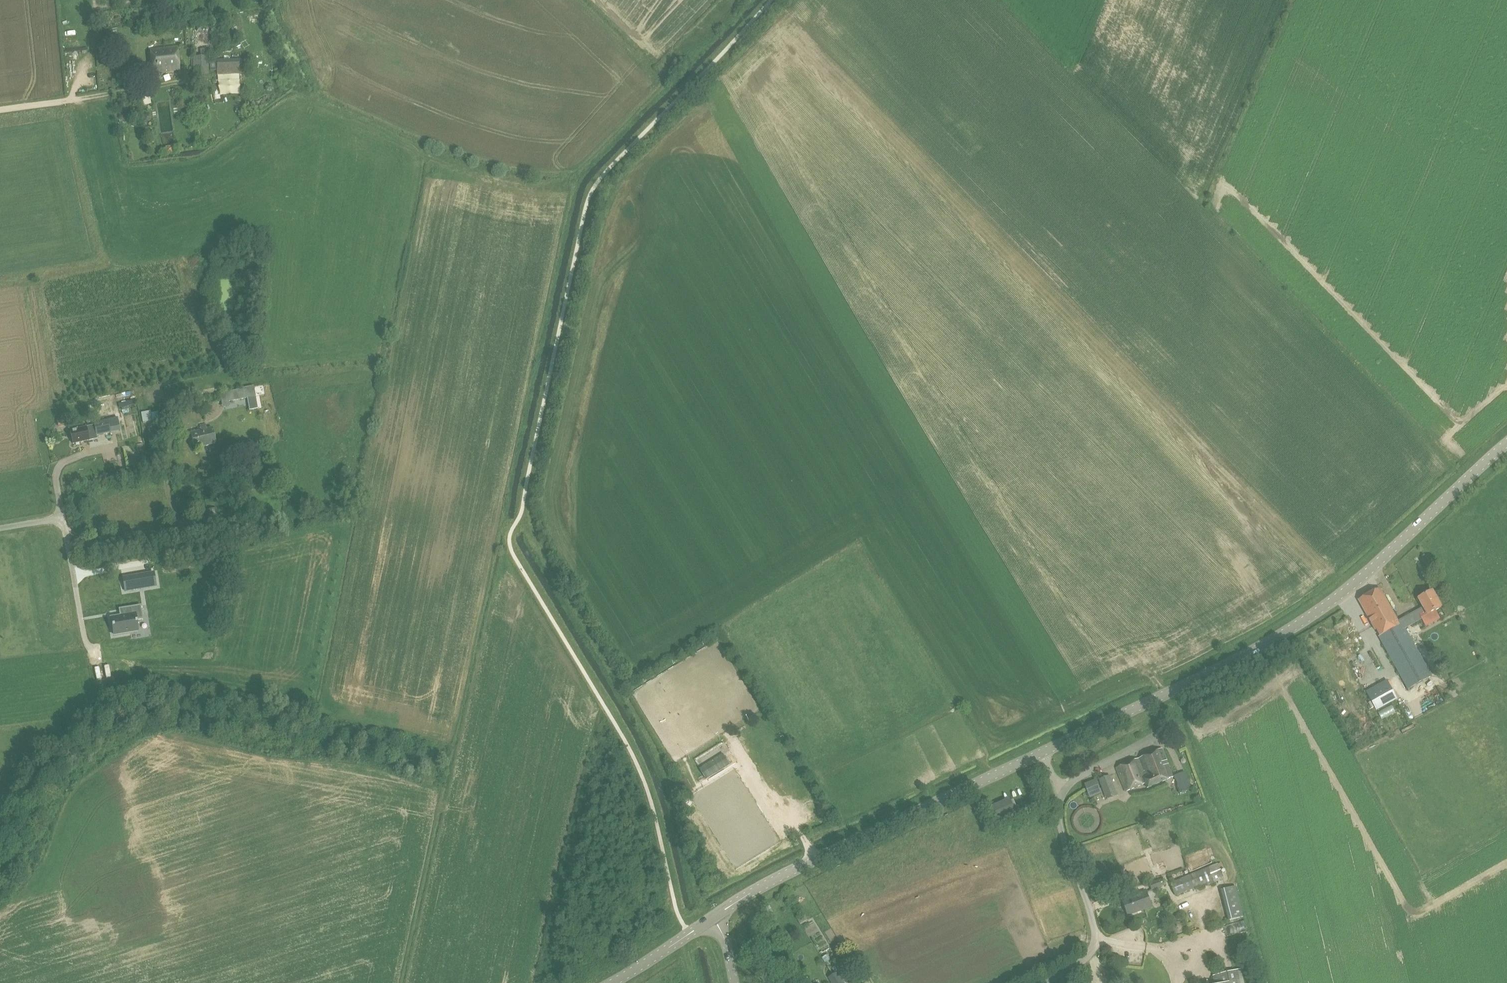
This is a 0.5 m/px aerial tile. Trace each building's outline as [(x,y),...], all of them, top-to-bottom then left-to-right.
[(177,47),(150,50),(153,73),(180,70),(177,47)] [(200,57),(193,57),(193,78),(209,78),(209,57),(207,57),(200,57)] [(241,60),(216,61),(217,71),(217,75),(242,74),(241,60)] [(174,105),(165,106),(166,134),(175,134),(174,105)] [(221,403),(253,398),(251,387),(219,393),(221,403)] [(141,413),(143,423),(149,421),(147,412),(141,413)] [(97,436),(110,433),(107,420),(99,422),(99,424),(86,427),(70,431),(73,444),(89,441),(98,439),(97,436)] [(200,426),(201,431),(191,433),(195,449),(216,443),(212,427),(207,429),(206,424),(200,426)] [(129,467),(129,471),(147,467),(145,456),(127,460),(129,467)] [(220,527),(217,509),(205,511),(208,529),(220,527)] [(154,574),(146,575),(148,586),(156,585),(154,574)] [(131,578),(123,579),(125,590),(133,589),(131,578)] [(1432,676),(1406,628),(1403,630),(1399,621),(1380,588),(1358,600),(1375,631),(1376,630),(1380,636),(1378,637),(1408,690),(1432,676)] [(1403,630),(1406,628),(1429,616),(1429,615),(1442,608),(1433,591),(1418,599),(1423,608),(1399,621),(1403,630)] [(111,618),(114,635),(138,630),(137,620),(143,618),(140,605),(119,609),(120,616),(111,618)] [(1381,697),(1394,692),(1391,683),(1377,688),(1381,697)] [(1145,784),(1147,788),(1174,777),(1162,749),(1116,768),(1125,792),(1145,784)] [(706,780),(730,765),(723,755),(700,769),(706,780)] [(687,780),(677,764),(672,768),(681,783),(687,780)] [(1180,793),(1186,791),(1180,774),(1175,776),(1179,786),(1177,787),(1180,793)] [(1106,800),(1118,795),(1110,775),(1099,779),(1106,800)] [(1090,798),(1101,794),(1097,783),(1086,787),(1090,798)] [(1010,798),(987,808),(996,829),(1028,815),(1023,803),(1014,807),(1010,798)] [(1192,869),(1206,866),(1203,852),(1189,855),(1192,869)] [(1200,889),(1223,879),(1217,864),(1170,883),(1176,896),(1200,887),(1200,889)] [(1159,876),(1169,874),(1167,865),(1157,866),(1159,876)] [(1152,891),(1165,885),(1163,879),(1149,884),(1152,891)] [(1244,917),(1236,886),(1221,890),(1228,921),(1244,917)] [(1128,916),(1152,907),(1146,892),(1122,900),(1128,916)] [(803,913),(796,917),(800,925),(807,921),(803,913)] [(1173,923),(1172,925),(1172,928),(1172,930),(1173,932),(1175,933),(1177,934),(1179,934),(1181,933),(1183,932),(1184,930),(1185,928),(1184,925),(1183,923),(1181,922),(1179,921),(1177,921),(1175,922),(1173,923)] [(837,957),(841,955),(840,953),(845,950),(842,946),(833,952),(837,957)] [(1241,970),(1213,976),(1215,982),(1244,982),(1241,970)]
